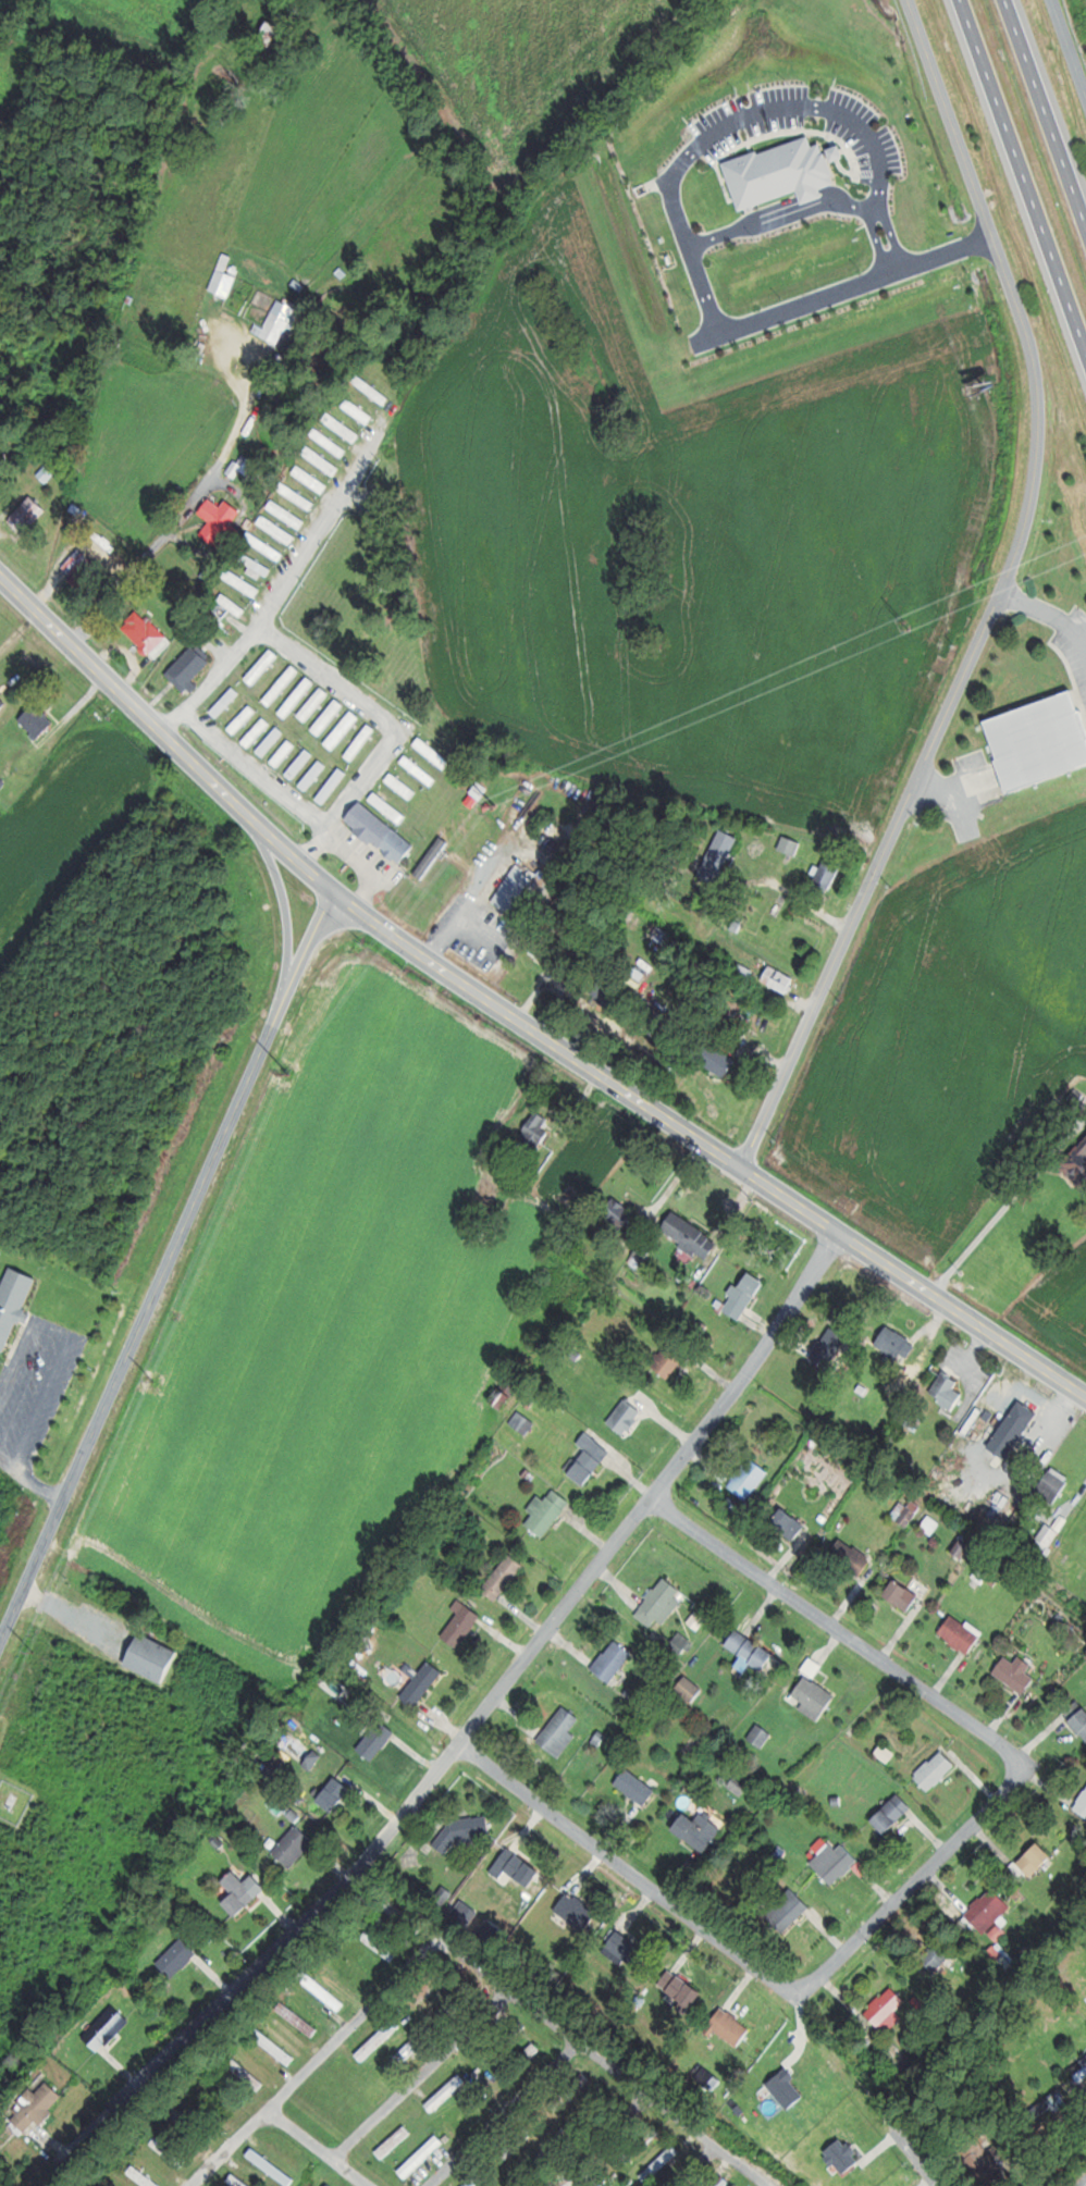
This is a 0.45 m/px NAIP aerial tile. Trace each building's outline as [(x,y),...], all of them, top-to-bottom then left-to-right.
[(282,27),(271,20),(259,40),(271,47),(282,27)] [(230,298),(238,277),(227,272),(234,257),(226,254),(211,290),(230,298)] [(282,344),(296,308),(278,301),(268,327),(258,323),(254,333),(282,344)] [(392,397),(360,375),(355,382),(387,404),(392,397)] [(370,424),(375,416),(350,398),(344,406),(370,424)] [(356,442),(361,435),(335,415),(330,422),(356,442)] [(350,449),(321,429),(316,436),(344,456),(350,449)] [(336,475),(342,466),(309,446),(304,455),(336,475)] [(252,475),(259,464),(249,458),(243,470),(252,475)] [(324,493),(330,485),(300,465),(295,473),(324,493)] [(317,503),(295,488),(290,495),(312,510),(317,503)] [(48,511),(33,496),(9,519),(24,534),(48,511)] [(202,533),(225,552),(242,530),(233,523),(242,512),(228,501),(222,507),(211,498),(200,512),(212,521),(202,533)] [(298,535),(275,521),(270,530),(293,544),(298,535)] [(286,553),(271,544),(266,551),(281,560),(286,553)] [(103,572),(80,550),(63,567),(85,590),(103,572)] [(274,568),(256,559),(250,572),(268,581),(274,568)] [(224,579),(259,595),(263,586),(229,570),(224,579)] [(220,600),(242,615),(247,609),(224,594),(220,600)] [(123,627),(150,655),(168,637),(140,610),(123,627)] [(255,685),(281,655),(273,648),(247,678),(255,685)] [(193,673),(212,667),(206,650),(171,661),(181,694),(198,688),(193,673)] [(301,670),(294,665),(265,700),(272,706),(301,670)] [(317,682),(309,676),(280,712),(287,718),(317,682)] [(242,693),(235,686),(212,711),(219,717),(242,693)] [(307,721),(332,694),(324,686),(299,714),(307,721)] [(1007,790),(1085,768),(1085,721),(1078,692),(986,717),(1007,790)] [(321,736),(346,705),(338,698),(313,729),(321,736)] [(36,704),(20,720),(39,739),(55,723),(36,704)] [(230,727),(236,734),(259,711),(252,705),(230,727)] [(361,717),(353,710),(326,743),(335,750),(361,717)] [(245,743),(253,749),(272,722),(263,716),(245,743)] [(378,730),(370,724),(346,756),(353,761),(378,730)] [(283,731),(273,726),(259,753),(268,758),(283,731)] [(414,743),(445,772),(451,765),(420,736),(414,743)] [(272,761),(280,768),(299,745),(291,739),(272,761)] [(316,754),(308,748),(287,774),(295,780),(316,754)] [(403,761),(433,786),(438,780),(408,755),(403,761)] [(328,765),(318,759),(302,787),(311,792),(328,765)] [(326,805),(348,772),(341,767),(318,800),(326,805)] [(418,791),(393,772),(387,780),(413,799),(418,791)] [(482,801),(491,789),(481,781),(472,793),(482,801)] [(418,805),(431,812),(439,799),(427,791),(418,805)] [(371,801),(403,823),(409,814),(376,793),(371,801)] [(346,822),(401,864),(417,844),(361,802),(346,822)] [(740,838),(722,829),(700,876),(718,885),(740,838)] [(797,855),(802,843),(786,836),(781,849),(797,855)] [(450,843),(443,837),(417,873),(424,878),(450,843)] [(844,864),(828,856),(813,886),(829,894),(844,864)] [(536,878),(518,866),(493,902),(512,914),(536,878)] [(719,1007),(734,1014),(754,969),(739,962),(719,1007)] [(797,977),(771,965),(763,981),(789,994),(797,977)] [(596,989),(610,1010),(622,1002),(608,981),(596,989)] [(739,1063),(709,1037),(694,1053),(724,1080),(739,1063)] [(551,1132),(545,1128),(550,1119),(538,1111),(519,1141),(537,1153),(551,1132)] [(1085,1132),(1063,1171),(1085,1183),(1085,1132)] [(622,1229),(635,1211),(615,1198),(603,1216),(622,1229)] [(710,1260),(722,1241),(674,1212),(662,1232),(710,1260)] [(7,1353),(20,1320),(23,1321),(39,1278),(10,1267),(0,1292),(0,1350),(7,1353)] [(766,1283),(750,1272),(726,1311),(742,1321),(766,1283)] [(829,1371),(848,1337),(830,1326),(811,1360),(829,1371)] [(908,1369),(920,1351),(886,1330),(874,1348),(908,1369)] [(683,1362),(664,1347),(650,1365),(670,1380),(683,1362)] [(964,1395),(955,1389),(960,1383),(945,1372),(930,1393),(953,1410),(964,1395)] [(505,1411),(523,1383),(510,1375),(492,1402),(505,1411)] [(609,1423),(626,1437),(645,1413),(627,1399),(609,1423)] [(1039,1413),(1020,1401),(990,1449),(1008,1461),(1039,1413)] [(570,1474),(587,1487),(612,1452),(587,1434),(579,1445),(587,1451),(570,1474)] [(729,1485),(748,1500),(771,1473),(752,1458),(729,1485)] [(1071,1483),(1053,1470),(1036,1492),(1054,1505),(1071,1483)] [(547,1501),(541,1496),(529,1510),(535,1515),(528,1524),(544,1538),(573,1503),(556,1489),(547,1501)] [(808,1527),(784,1508),(772,1524),(796,1543),(808,1527)] [(1061,1533),(1050,1524),(1037,1540),(1048,1550),(1061,1533)] [(874,1559),(843,1538),(831,1556),(863,1577),(874,1559)] [(962,1559),(974,1545),(966,1538),(954,1552),(962,1559)] [(498,1601),(526,1565),(511,1553),(483,1590),(498,1601)] [(683,1589),(664,1576),(636,1615),(653,1627),(659,1619),(666,1625),(684,1600),(678,1596),(683,1589)] [(912,1611),(921,1593),(894,1580),(885,1597),(912,1611)] [(459,1613),(443,1637),(461,1648),(483,1615),(460,1600),(454,1609),(459,1613)] [(968,1655),(983,1636),(955,1614),(940,1632),(968,1655)] [(727,1645),(763,1671),(776,1654),(740,1628),(727,1645)] [(178,1649),(139,1633),(126,1666),(165,1682),(178,1649)] [(635,1654),(617,1639),(593,1668),(611,1683),(635,1654)] [(1016,1663),(1007,1656),(995,1671),(1025,1695),(1037,1679),(1027,1671),(1033,1664),(1022,1655),(1016,1663)] [(416,1708),(444,1672),(430,1661),(402,1697),(416,1708)] [(801,1708),(820,1721),(837,1695),(807,1675),(794,1695),(805,1702),(801,1708)] [(677,1689),(694,1702),(704,1689),(687,1676),(677,1689)] [(1085,1739),(1085,1703),(1083,1699),(1066,1710),(1085,1739)] [(582,1718),(565,1706),(539,1741),(561,1758),(578,1735),(572,1731),(582,1718)] [(359,1751),(378,1762),(396,1730),(378,1719),(359,1751)] [(930,1791),(958,1765),(943,1750),(916,1775),(930,1791)] [(616,1784),(646,1806),(658,1789),(628,1768),(616,1784)] [(352,1789),(337,1776),(318,1800),(334,1812),(352,1789)] [(1085,1815),(1085,1792),(1075,1808),(1085,1815)] [(887,1833),(914,1807),(900,1793),(873,1820),(887,1833)] [(726,1824),(705,1809),(696,1820),(686,1812),(674,1829),(705,1853),(726,1824)] [(274,1852),(292,1868),(316,1841),(298,1825),(274,1852)] [(1054,1855),(1039,1841),(1018,1863),(1033,1877),(1054,1855)] [(839,1850),(832,1842),(812,1862),(835,1885),(861,1860),(844,1844),(839,1850)] [(508,1871),(531,1887),(542,1871),(509,1847),(491,1872),(502,1880),(508,1871)] [(224,1902),(238,1916),(267,1888),(254,1874),(246,1882),(235,1870),(223,1881),(234,1892),(224,1902)] [(966,1913),(985,1933),(1014,1907),(996,1886),(966,1913)] [(437,1900),(446,1905),(454,1893),(445,1887),(437,1900)] [(811,1907),(791,1887),(766,1913),(786,1932),(811,1907)] [(600,1911),(570,1891),(557,1910),(586,1930),(600,1911)] [(481,1912),(464,1899),(453,1914),(470,1926),(481,1912)] [(507,1931),(489,1918),(479,1932),(497,1945),(507,1931)] [(604,1952),(631,1969),(646,1947),(619,1929),(604,1952)] [(401,1951),(367,1932),(362,1940),(396,1960),(401,1951)] [(174,1978),(199,1953),(184,1937),(158,1963),(174,1978)] [(956,1952),(941,1938),(921,1958),(936,1972),(956,1952)] [(678,2007),(689,2014),(704,1991),(670,1969),(660,1986),(683,2001),(678,2007)] [(301,1978),(340,2011),(346,2004),(307,1970),(301,1978)] [(447,1983),(440,1976),(410,2003),(417,2011),(447,1983)] [(888,2034),(915,2008),(894,1986),(867,2013),(888,2034)] [(320,2030),(284,2001),(278,2008),(314,2037),(320,2030)] [(131,2022),(115,2006),(84,2037),(100,2053),(131,2022)] [(738,2048),(752,2029),(725,2007),(710,2025),(738,2048)] [(402,2025),(394,2018),(358,2055),(365,2062),(402,2025)] [(293,2063),(298,2056),(257,2028),(252,2036),(293,2063)] [(543,2051),(535,2043),(519,2059),(527,2066),(543,2051)] [(231,2066),(260,2091),(266,2084),(237,2059),(231,2066)] [(1072,2068),(1081,2083),(1085,2080),(1085,2060),(1072,2068)] [(468,2081),(461,2074),(428,2106),(435,2112),(468,2081)] [(589,2080),(583,2074),(556,2103),(561,2109),(589,2080)] [(38,2094),(34,2090),(8,2118),(25,2134),(38,2121),(41,2124),(66,2098),(49,2082),(38,2094)] [(414,2135),(407,2127),(377,2150),(384,2158),(414,2135)] [(445,2142),(437,2134),(400,2172),(408,2179),(445,2142)] [(682,2151),(675,2144),(643,2176),(650,2183),(682,2151)] [(136,2164),(130,2171),(147,2185),(162,2185),(136,2164)] [(237,2185),(251,2185),(235,2173),(230,2180),(237,2185)] [(731,2183),(724,2176),(714,2185),(728,2185),(731,2183)] [(607,2183),(601,2177),(590,2185),(604,2185),(607,2183)]
